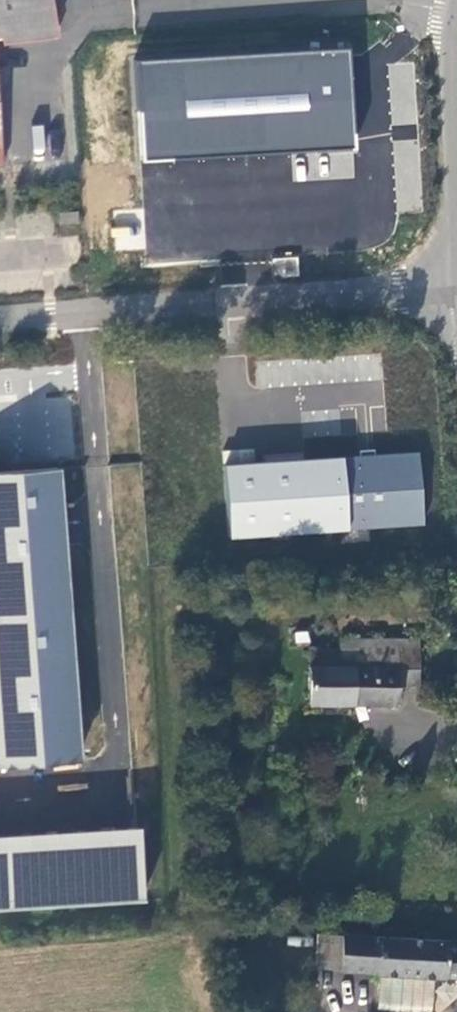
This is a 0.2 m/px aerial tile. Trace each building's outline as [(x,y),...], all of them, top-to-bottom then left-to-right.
[(55,30),(51,0),(0,0),(0,37),(55,30)] [(314,112),(349,110),(345,45),(306,47),(309,112),(314,112)] [(59,226),(79,225),(78,211),(58,212),(59,226)] [(0,402),(0,465),(77,457),(70,395),(0,402)] [(229,537),(425,528),(421,453),(226,462),(229,537)] [(65,470),(0,473),(0,771),(82,766),(65,470)] [(417,683),(417,640),(339,639),(339,649),(309,648),(309,703),(396,704),(396,683),(417,683)] [(146,906),(143,833),(0,839),(0,911),(146,906)] [(342,934),(340,972),(381,972),(435,975),(456,976),(456,944),(447,943),(447,938),(342,934)] [(435,1011),(435,975),(381,972),(381,1009),(435,1011)]
